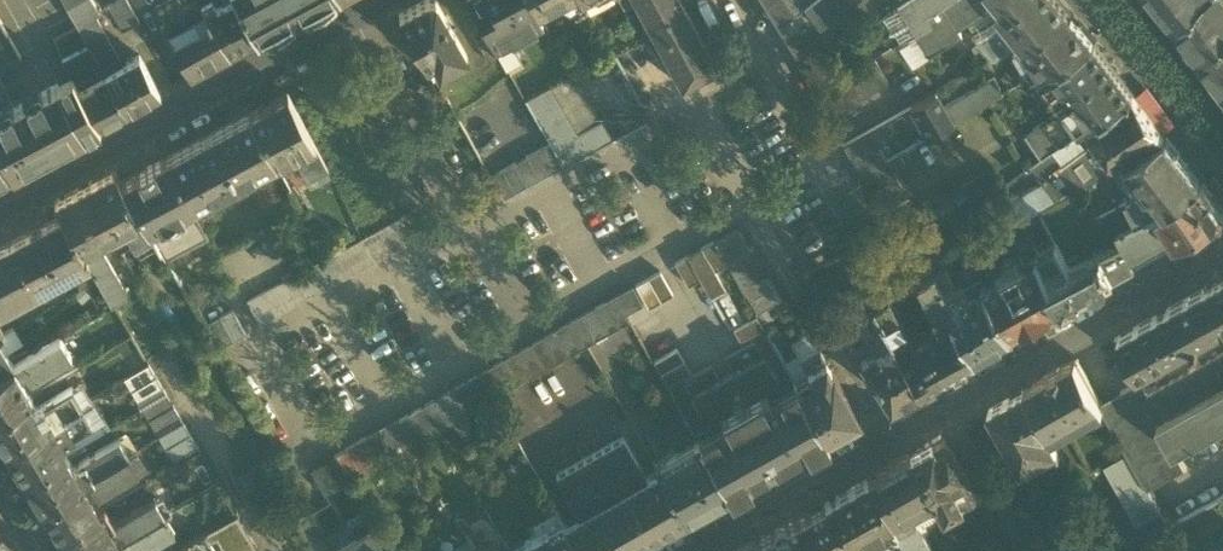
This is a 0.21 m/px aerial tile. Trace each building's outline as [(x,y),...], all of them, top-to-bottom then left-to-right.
[(105,74),(122,65),(94,15),(99,12),(92,0),(64,0),(89,45),(105,74)] [(124,31),(138,23),(125,0),(117,0),(109,5),(124,31)] [(230,55),(202,5),(199,0),(169,0),(156,7),(166,25),(161,28),(173,49),(174,48),(190,77),(230,55)] [(202,5),(230,55),(256,41),(234,1),(216,10),(211,1),(213,0),(211,0),(202,5)] [(273,32),(255,0),(234,0),(234,1),(256,41),(273,32)] [(273,32),(332,0),(255,0),(273,32)] [(440,71),(467,56),(435,0),(435,1),(433,0),(426,0),(399,15),(427,63),(433,59),(440,71)] [(508,37),(487,0),(469,0),(494,45),(495,45),(508,37)] [(508,37),(509,37),(542,19),(537,11),(531,0),(487,0),(508,37)] [(557,0),(531,0),(537,11),(557,0)] [(588,8),(603,0),(583,0),(588,8)] [(682,87),(718,67),(681,0),(620,0),(624,8),(634,2),(636,4),(682,87)] [(779,24),(804,5),(809,0),(764,0),(779,24)] [(796,56),(818,42),(874,5),(882,0),(849,0),(843,5),(818,24),(817,22),(787,41),(796,56)] [(818,24),(843,5),(839,0),(809,0),(804,5),(817,22),(818,24)] [(881,15),(898,4),(904,0),(882,0),(874,5),(881,15)] [(914,30),(929,20),(924,11),(940,0),(904,0),(898,4),(914,30)] [(993,0),(940,0),(924,11),(929,20),(914,30),(928,51),(960,31),(956,24),(964,19),(985,5),(993,0)] [(994,16),(999,15),(1003,12),(993,0),(985,5),(993,16),(994,16)] [(1008,18),(1026,41),(1073,15),(1061,0),(993,0),(1003,12),(1003,13),(1008,18)] [(1177,24),(1191,11),(1190,10),(1201,0),(1158,0),(1177,23),(1177,24)] [(1201,55),(1222,38),(1222,0),(1201,0),(1190,10),(1191,11),(1177,24),(1201,55)] [(881,15),(900,38),(914,30),(898,4),(881,15)] [(778,26),(787,41),(817,22),(804,5),(779,24),(780,25),(778,26)] [(971,30),(993,16),(985,5),(964,19),(971,30)] [(976,44),(1008,18),(1003,13),(972,38),(976,44)] [(1033,76),(1040,72),(1095,41),(1073,14),(1073,15),(1026,41),(1016,47),(1033,76)] [(1008,18),(976,44),(990,62),(1016,47),(1026,41),(1008,18)] [(20,56),(0,20),(0,68),(20,56)] [(914,30),(900,38),(896,41),(910,63),(928,51),(914,30)] [(478,43),(489,64),(501,57),(489,36),(478,43)] [(495,45),(506,64),(520,56),(509,37),(508,37),(495,45)] [(1222,83),(1222,38),(1201,55),(1222,83)] [(1026,134),(1042,158),(1087,124),(1134,93),(1095,41),(1040,72),(1066,106),(1026,134)] [(793,58),(813,92),(838,76),(818,42),(796,56),(793,58)] [(62,60),(71,77),(78,89),(105,74),(89,45),(62,60)] [(139,55),(122,65),(105,74),(126,111),(160,93),(139,55)] [(872,56),(838,76),(813,92),(812,93),(827,118),(888,81),(872,56)] [(577,134),(601,121),(573,73),(549,86),(577,134)] [(105,74),(78,89),(99,126),(126,111),(105,74)] [(71,77),(57,84),(84,134),(99,126),(78,89),(71,77)] [(995,78),(943,108),(952,122),(1003,93),(995,78)] [(84,134),(57,84),(18,105),(0,115),(0,151),(11,172),(12,173),(22,168),(22,167),(72,140),(72,141),(76,139),(75,138),(82,134),(82,135),(84,134)] [(564,166),(564,167),(611,140),(601,121),(577,134),(549,86),(525,100),(550,143),(564,166)] [(287,93),(248,114),(275,162),(291,153),(306,181),(327,169),(287,93)] [(1041,210),(1041,211),(1087,185),(1118,167),(1122,165),(1165,135),(1134,93),(1087,124),(1042,158),(1032,166),(1044,182),(1005,204),(1007,207),(924,258),(922,254),(911,261),(920,277),(931,270),(945,263),(1041,210)] [(930,135),(952,122),(943,108),(935,94),(912,107),(929,136),(930,135)] [(262,169),(275,162),(248,114),(236,120),(262,169)] [(192,208),(262,169),(236,120),(165,159),(192,208)] [(843,146),(860,175),(887,160),(888,159),(871,130),(843,146)] [(1116,206),(1127,227),(1170,204),(1203,180),(1189,162),(1167,134),(1165,135),(1122,165),(1126,171),(1119,176),(1133,198),(1117,206),(1116,206)] [(491,176),(504,199),(564,166),(550,143),(491,176)] [(1,178),(11,172),(0,151),(0,176),(1,178)] [(887,160),(892,169),(904,162),(899,153),(888,159),(887,160)] [(192,208),(165,159),(121,183),(120,183),(149,231),(192,208)] [(892,169),(887,160),(860,175),(875,202),(902,187),(892,169)] [(120,224),(140,257),(157,246),(157,244),(149,231),(120,183),(113,171),(84,186),(109,230),(120,224)] [(1222,205),(1203,180),(1170,204),(1127,227),(1117,232),(1121,239),(1123,243),(1135,264),(1219,217),(1222,205)] [(54,202),(62,215),(89,260),(98,276),(97,276),(111,299),(126,291),(95,237),(109,230),(84,186),(54,202)] [(917,212),(909,199),(883,214),(890,227),(917,212)] [(1117,232),(1127,227),(1116,206),(1098,216),(1109,236),(1117,232)] [(208,237),(192,208),(149,231),(157,244),(157,246),(165,261),(208,237)] [(411,243),(423,236),(410,213),(398,219),(411,243)] [(62,215),(10,243),(35,290),(89,260),(62,215)] [(399,249),(411,243),(398,219),(386,226),(399,249)] [(387,256),(399,249),(386,226),(374,232),(387,256)] [(724,256),(727,262),(750,249),(746,243),(738,228),(716,241),(724,256)] [(375,262),(387,256),(374,232),(362,239),(375,262)] [(359,271),(375,262),(362,239),(346,248),(359,271)] [(716,271),(727,265),(714,241),(703,247),(716,271)] [(35,290),(10,243),(0,248),(0,309),(35,290)] [(1102,254),(1114,276),(1135,264),(1123,243),(1122,243),(1102,254)] [(1039,254),(1052,280),(1070,271),(1056,244),(1039,254)] [(727,262),(735,275),(760,260),(753,247),(750,249),(727,262)] [(343,280),(359,271),(346,248),(331,256),(343,280)] [(702,248),(687,256),(700,280),(711,299),(726,290),(702,248)] [(998,263),(1004,273),(1025,261),(1019,251),(998,263)] [(1015,332),(1064,304),(1051,281),(1052,280),(1039,254),(1025,261),(1004,273),(986,283),(1015,332)] [(1102,254),(1070,271),(1052,280),(1051,281),(1064,304),(1114,276),(1102,254)] [(327,288),(343,280),(331,256),(315,265),(327,288)] [(688,287),(700,280),(687,256),(675,263),(688,287)] [(767,273),(760,260),(735,275),(742,288),(767,273)] [(889,274),(897,289),(901,287),(915,279),(920,277),(911,261),(889,274)] [(957,284),(945,263),(931,270),(943,292),(957,284)] [(312,297),(327,288),(315,265),(299,273),(312,297)] [(948,370),(978,353),(943,292),(931,270),(920,277),(915,279),(933,310),(930,311),(934,317),(936,318),(940,315),(943,320),(938,324),(926,330),(948,370)] [(660,272),(648,279),(661,302),(673,295),(660,272)] [(299,304),(312,297),(299,273),(286,281),(299,304)] [(742,288),(749,301),(775,287),(768,274),(742,288)] [(1206,286),(1222,310),(1222,277),(1206,286)] [(648,309),(661,302),(648,279),(635,286),(648,309)] [(286,311),(299,304),(286,281),(273,288),(286,311)] [(957,284),(943,292),(978,353),(1015,332),(986,283),(971,292),(968,286),(964,285),(961,287),(960,285),(957,284)] [(606,302),(620,327),(629,322),(625,315),(643,305),(632,286),(606,302)] [(1222,325),(1222,310),(1206,286),(1119,336),(1139,373),(1185,347),(1222,325)] [(782,299),(775,287),(749,301),(757,314),(782,299)] [(273,318),(286,311),(273,288),(260,295),(273,318)] [(260,325),(273,318),(260,295),(247,302),(260,325)] [(872,303),(919,387),(948,370),(926,330),(912,338),(887,295),(872,303)] [(606,302),(573,320),(587,345),(620,327),(606,302)] [(860,356),(890,403),(919,387),(872,303),(856,312),(875,348),(860,356)] [(232,310),(220,317),(233,342),(246,335),(232,310)] [(934,317),(938,324),(943,320),(940,315),(936,318),(934,317)] [(763,328),(756,316),(733,330),(740,341),(763,328)] [(221,349),(233,342),(220,317),(207,324),(221,349)] [(573,320),(479,374),(493,399),(587,345),(573,320)] [(7,354),(24,344),(14,327),(3,333),(0,335),(0,342),(7,354)] [(790,341),(797,354),(801,361),(820,351),(807,332),(790,341)] [(61,338),(15,366),(22,378),(27,375),(30,380),(31,380),(72,356),(61,338)] [(15,366),(7,354),(0,342),(0,374),(15,366)] [(661,374),(683,360),(676,349),(654,362),(661,374)] [(809,375),(795,383),(801,392),(827,439),(859,420),(820,351),(801,361),(809,375)] [(1222,383),(1222,351),(1149,392),(1163,417),(1222,383)] [(809,375),(801,361),(797,354),(784,361),(795,383),(809,375)] [(764,357),(691,398),(707,426),(720,418),(728,433),(702,447),(729,494),(827,439),(801,392),(774,407),(766,392),(779,385),(764,357)] [(668,386),(691,373),(683,360),(661,374),(668,386)] [(1075,361),(1024,390),(1048,434),(1049,434),(1100,405),(1075,361)] [(125,380),(139,405),(164,390),(160,382),(150,365),(125,380)] [(22,378),(15,366),(0,374),(0,414),(29,396),(32,395),(22,378)] [(479,374),(422,407),(437,431),(493,399),(479,374)] [(1128,454),(1148,490),(1186,468),(1175,448),(1159,420),(1158,419),(1159,418),(1160,419),(1163,417),(1149,392),(1148,392),(1141,379),(1100,404),(1100,405),(1128,454)] [(72,386),(82,404),(91,399),(81,381),(72,386)] [(1175,448),(1222,422),(1222,383),(1163,417),(1160,419),(1159,418),(1158,419),(1159,420),(1175,448)] [(8,449),(81,405),(82,404),(72,386),(36,407),(29,396),(0,414),(0,440),(6,450),(8,449)] [(1058,448),(1049,434),(1048,434),(1024,390),(989,410),(1021,468),(1022,469),(1023,468),(1058,448)] [(142,409),(156,434),(181,419),(167,394),(142,409)] [(81,405),(91,422),(97,418),(102,415),(92,398),(91,399),(82,404),(81,405)] [(23,479),(25,478),(66,453),(59,441),(91,422),(81,405),(8,449),(14,460),(12,460),(23,479)] [(422,407),(397,421),(411,443),(412,446),(437,431),(422,407)] [(104,430),(97,418),(91,422),(59,441),(66,453),(104,430)] [(396,419),(367,435),(382,460),(411,443),(397,421),(396,419)] [(159,437),(173,462),(198,448),(184,423),(159,437)] [(940,511),(942,513),(975,495),(942,436),(919,449),(909,455),(940,511)] [(370,466),(381,459),(368,437),(356,444),(370,466)] [(579,517),(599,550),(628,550),(686,518),(659,471),(647,478),(623,437),(556,476),(579,517)] [(79,463),(74,466),(83,482),(129,454),(119,438),(80,461),(79,463)] [(668,466),(659,471),(686,518),(729,494),(702,447),(698,440),(665,459),(668,466)] [(358,473),(370,466),(356,444),(345,451),(358,473)] [(347,480),(358,473),(345,451),(333,457),(347,480)] [(42,506),(83,482),(74,466),(66,453),(25,478),(42,506)] [(129,454),(83,482),(89,492),(94,489),(98,494),(138,470),(129,454)] [(1148,490),(1128,454),(1105,467),(1137,525),(1160,512),(1148,490)] [(924,520),(940,511),(909,455),(868,478),(890,519),(903,512),(909,508),(914,516),(919,525),(925,522),(924,520)] [(318,466),(333,491),(345,483),(331,459),(318,466)] [(326,495),(333,491),(318,466),(311,470),(326,495)] [(1009,474),(1023,500),(1037,492),(1023,468),(1022,469),(1021,468),(1009,474)] [(825,502),(849,545),(857,540),(862,537),(875,530),(891,521),(890,519),(868,478),(825,502)] [(101,510),(89,492),(83,482),(42,506),(59,535),(101,510)] [(66,550),(103,550),(165,514),(154,497),(114,522),(105,507),(101,510),(59,535),(57,536),(66,550)] [(756,542),(761,550),(852,550),(849,545),(825,502),(756,542)] [(285,527),(299,550),(325,535),(311,511),(285,527)] [(903,512),(890,519),(891,521),(896,528),(908,550),(919,550),(930,545),(919,525),(914,516),(910,515),(905,517),(903,512)] [(174,530),(165,514),(103,550),(139,550),(174,530)] [(205,534),(210,542),(217,539),(224,550),(255,550),(256,550),(236,516),(205,534)] [(579,517),(564,525),(579,550),(599,550),(579,517)] [(891,521),(875,530),(879,537),(896,528),(891,521)] [(564,525),(549,533),(546,528),(525,540),(528,546),(518,550),(579,550),(564,525)] [(327,539),(334,550),(357,536),(350,526),(327,539)] [(378,537),(372,527),(357,536),(334,550),(335,550),(386,550),(378,537)] [(404,547),(392,528),(378,537),(386,550),(397,550),(404,547)] [(875,530),(862,537),(867,545),(879,537),(875,530)] [(210,542),(205,534),(174,550),(216,550),(210,542)] [(864,546),(867,545),(862,537),(857,540),(861,545),(864,546)] [(475,550),(495,550),(489,541),(475,550)] [(756,542),(739,550),(761,550),(756,542)]
